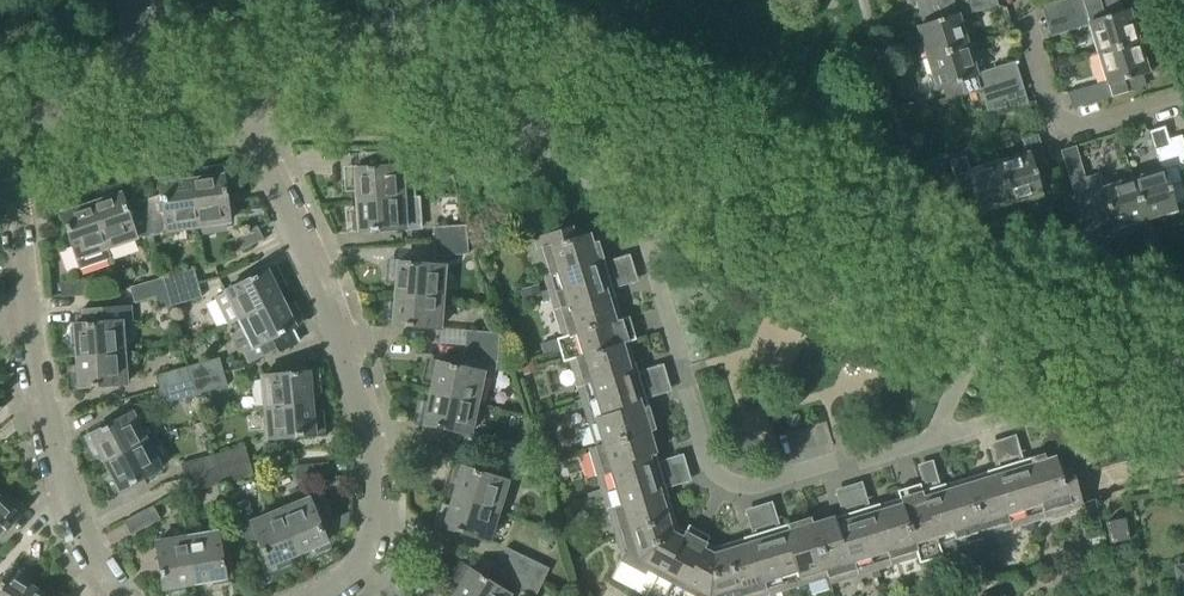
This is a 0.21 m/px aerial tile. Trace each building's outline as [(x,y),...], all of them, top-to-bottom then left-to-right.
[(921,13),(963,0),(907,0),(909,6),(918,3),(921,13)] [(928,59),(970,46),(961,17),(999,6),(997,0),(963,0),(921,13),(924,25),(915,27),(919,40),(922,39),(928,59)] [(1119,2),(1119,0),(1067,0),(1041,8),(1046,25),(1119,2)] [(1098,55),(1141,41),(1132,9),(1122,12),(1119,2),(1046,25),(1050,39),(1090,27),(1098,55)] [(1141,41),(1098,55),(1106,81),(1067,93),(1072,110),(1146,88),(1142,76),(1151,73),(1141,41)] [(970,46),(928,59),(935,79),(932,80),(936,93),(944,90),(947,101),(980,91),(1021,78),(1016,62),(978,74),(970,46)] [(1021,78),(980,91),(984,104),(1025,92),(1021,78)] [(1025,92),(984,104),(988,117),(1029,105),(1025,92)] [(1178,172),(1183,170),(1183,143),(1182,135),(1168,139),(1164,127),(1148,133),(1160,170),(1132,179),(1146,223),(1178,213),(1175,204),(1183,202),(1183,189),(1178,172)] [(1027,155),(999,164),(1012,206),(1044,196),(1041,188),(1053,183),(1038,136),(1023,141),(1027,155)] [(408,151),(367,154),(368,168),(357,169),(359,201),(416,198),(414,171),(434,170),(433,153),(408,155),(408,151)] [(1012,206),(999,164),(971,173),(966,158),(950,163),(966,211),(978,208),(981,216),(1012,206)] [(1099,172),(1069,182),(1085,232),(1111,224),(1114,233),(1146,223),(1132,179),(1113,185),(1102,179),(1099,172)] [(191,181),(198,227),(229,222),(223,177),(191,181)] [(167,231),(198,227),(191,181),(161,186),(162,199),(144,204),(151,234),(167,231)] [(144,204),(126,208),(121,195),(91,205),(106,248),(107,248),(136,237),(151,234),(144,204)] [(361,233),(422,230),(420,198),(416,198),(359,201),(361,233)] [(106,248),(91,205),(82,208),(80,204),(63,210),(64,214),(61,216),(76,259),(78,258),(82,269),(110,259),(107,248),(106,248)] [(433,228),(434,242),(467,240),(466,225),(433,228)] [(257,228),(228,243),(235,257),(264,241),(257,228)] [(670,497),(650,431),(657,429),(637,362),(633,363),(627,343),(638,340),(630,317),(620,320),(614,300),(618,299),(604,253),(596,256),(593,245),(587,247),(584,237),(569,242),(566,230),(536,239),(552,289),(541,292),(543,300),(554,297),(566,337),(559,339),(566,362),(574,360),(600,445),(593,447),(625,552),(621,560),(645,573),(648,569),(658,574),(645,595),(684,595),(688,590),(697,595),(757,595),(780,589),(782,595),(790,595),(788,587),(828,575),(830,581),(919,555),(921,562),(943,555),(941,547),(1083,504),(1075,475),(1063,479),(1058,464),(1050,467),(1048,461),(1036,464),(1034,457),(986,471),(987,475),(947,487),(946,484),(922,491),(920,483),(898,490),(901,502),(880,508),(879,503),(813,523),(811,516),(743,537),(744,540),(718,548),(716,554),(704,549),(711,535),(689,525),(682,537),(672,531),(675,526),(667,498),(670,497)] [(467,240),(434,242),(435,257),(468,255),(467,240)] [(459,269),(445,268),(445,267),(399,264),(397,295),(443,299),(443,297),(457,298),(459,269)] [(162,279),(166,294),(196,285),(191,271),(162,279)] [(240,319),(241,321),(281,300),(267,272),(214,299),(228,325),(240,319)] [(59,282),(60,298),(95,295),(94,279),(59,282)] [(134,303),(154,297),(166,294),(162,279),(130,288),(134,303)] [(200,299),(196,285),(166,294),(170,307),(200,299)] [(537,285),(518,291),(522,301),(540,295),(537,285)] [(158,311),(170,307),(166,294),(154,297),(158,311)] [(395,327),(440,331),(443,299),(397,295),(395,327)] [(281,300),(241,321),(260,359),(276,351),(278,354),(298,344),(291,331),(295,329),(281,300)] [(76,328),(72,328),(73,347),(78,347),(78,358),(123,354),(121,323),(132,322),(130,307),(85,310),(86,324),(76,325),(76,328)] [(467,331),(465,346),(499,348),(500,333),(467,331)] [(499,348),(465,346),(464,361),(497,363),(499,348)] [(512,367),(506,349),(501,349),(499,348),(497,363),(497,371),(511,372),(512,367)] [(123,354),(78,358),(80,389),(125,386),(123,354)] [(188,368),(192,382),(224,373),(220,359),(188,368)] [(523,374),(534,371),(531,362),(520,365),(523,374)] [(441,363),(433,395),(478,405),(485,374),(441,363)] [(192,382),(188,368),(155,377),(159,391),(192,382)] [(227,386),(224,373),(192,382),(195,395),(227,386)] [(263,377),(266,409),(303,405),(312,404),(309,373),(263,377)] [(195,395),(192,382),(159,391),(163,404),(195,395)] [(478,405),(433,395),(426,425),(471,436),(478,405)] [(303,405),(266,409),(269,440),(315,436),(312,404),(303,405)] [(147,442),(156,437),(141,409),(90,436),(105,464),(147,442)] [(501,441),(498,456),(531,462),(534,448),(501,441)] [(162,470),(147,442),(105,464),(120,492),(162,470)] [(540,462),(553,459),(548,443),(536,446),(540,462)] [(213,456),(217,471),(250,462),(246,447),(213,456)] [(213,456),(182,465),(186,480),(217,471),(213,456)] [(531,462),(498,456),(495,470),(528,477),(531,462)] [(250,462),(217,471),(221,484),(254,475),(250,462)] [(329,464),(296,467),(298,482),(331,478),(329,464)] [(455,499),(499,513),(509,482),(465,468),(455,499)] [(217,471),(186,480),(190,493),(221,484),(217,471)] [(490,543),(499,513),(455,499),(446,529),(490,543)] [(18,516),(0,500),(0,535),(18,516)] [(311,500),(281,512),(299,555),(328,543),(311,500)] [(257,539),(269,568),(299,555),(281,512),(253,523),(245,504),(229,509),(239,544),(257,539)] [(153,507),(124,522),(131,535),(160,520),(153,507)] [(349,517),(330,524),(335,538),(347,533),(349,517)] [(1125,518),(1106,522),(1110,544),(1130,540),(1125,518)] [(188,545),(195,584),(226,579),(218,534),(187,540),(188,545)] [(163,589),(195,584),(188,545),(187,540),(156,545),(163,589)] [(506,548),(500,561),(543,582),(550,569),(506,548)] [(543,582),(500,561),(493,575),(537,595),(543,582)] [(456,595),(509,595),(511,594),(471,571),(456,595)] [(35,591),(7,573),(0,584),(0,595),(32,595),(35,591)]
